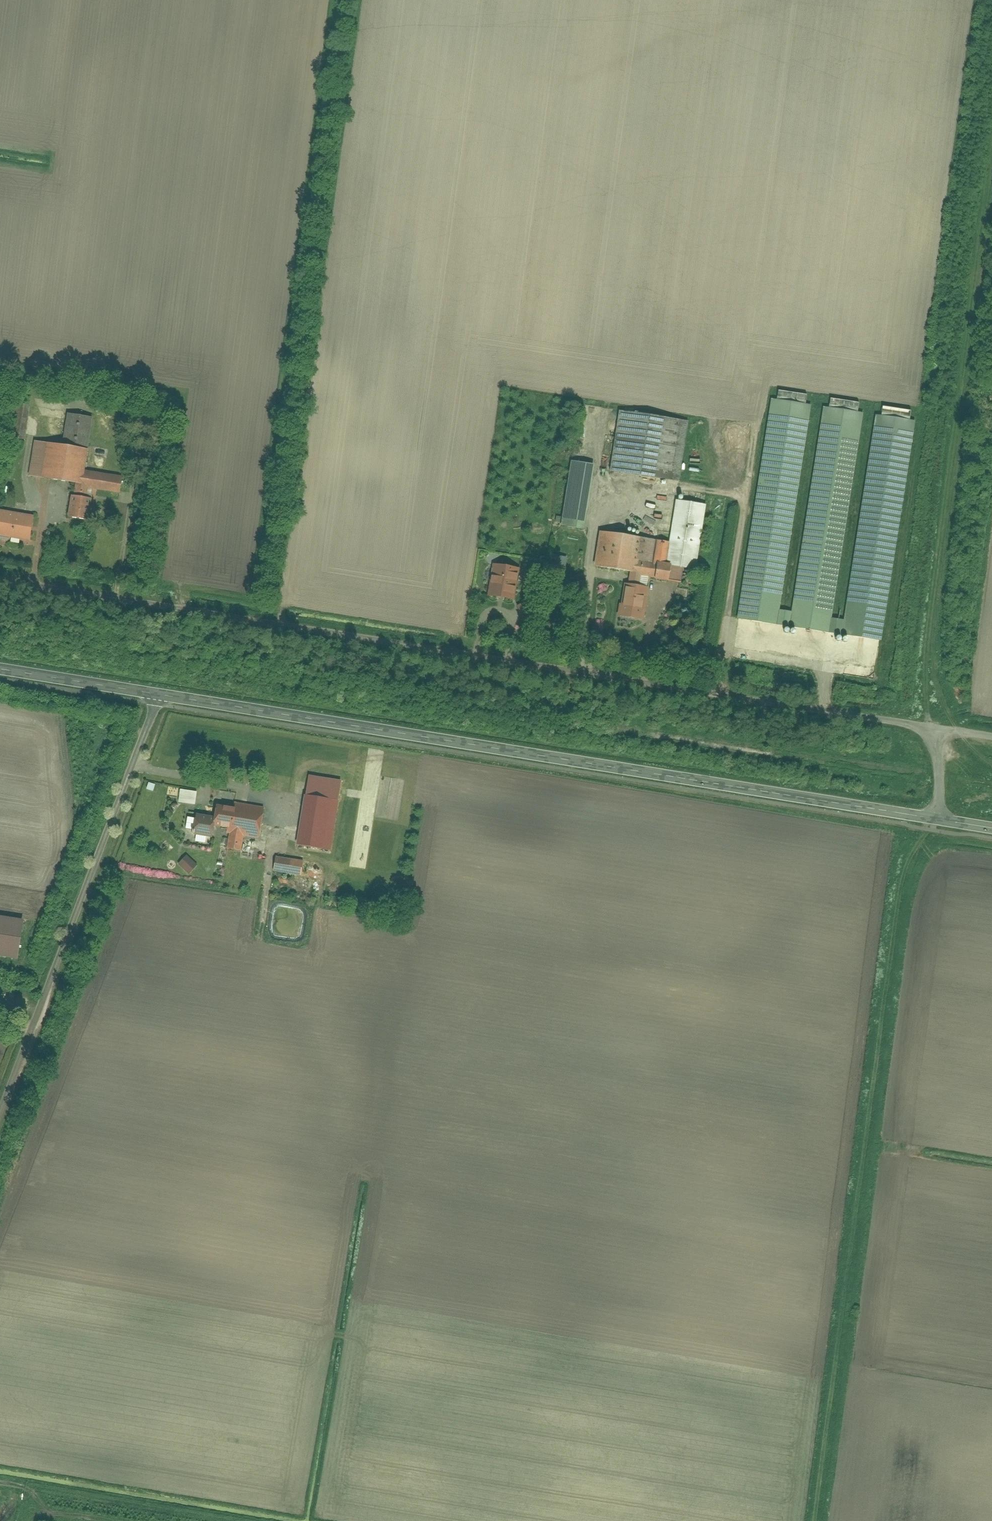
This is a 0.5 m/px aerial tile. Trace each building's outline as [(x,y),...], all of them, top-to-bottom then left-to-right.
[(737,620),(776,626),(779,610),(810,404),(771,398),(737,620)] [(19,438),(27,438),(28,404),(21,404),(19,438)] [(789,628),(828,633),(830,618),(861,412),(823,406),(792,612),(789,628)] [(617,414),(608,475),(677,485),(686,424),(617,414)] [(840,635),(879,641),(912,421),(874,415),(843,620),(840,635)] [(67,416),(63,448),(87,451),(92,419),(67,416)] [(81,486),(86,453),(39,446),(34,480),(81,486)] [(558,529),(583,533),(594,466),(569,463),(558,529)] [(121,478),(84,473),(82,490),(119,495),(121,478)] [(88,500),(69,498),(66,520),(85,523),(88,500)] [(667,566),(696,571),(706,507),(677,502),(667,566)] [(13,542),(16,526),(0,524),(0,540),(13,542)] [(598,531),(591,567),(652,578),(659,543),(598,531)] [(552,572),(564,574),(567,557),(555,555),(552,572)] [(490,566),(485,598),(505,601),(510,569),(490,566)] [(620,584),(616,616),(639,619),(643,587),(620,584)] [(532,596),(516,605),(524,620),(540,610),(532,596)] [(792,612),(779,610),(776,626),(789,628),(792,612)] [(843,620),(830,618),(828,633),(840,635),(843,620)] [(340,782),(306,776),(303,796),(337,801),(340,782)] [(179,790),(177,804),(194,807),(196,793),(179,790)] [(302,797),(293,845),(315,849),(323,800),(302,797)] [(228,804),(224,834),(258,839),(262,808),(228,804)] [(226,808),(211,806),(208,824),(224,826),(226,808)] [(190,823),(187,843),(209,846),(211,826),(190,823)] [(187,856),(179,865),(190,876),(198,866),(187,856)] [(275,859),(272,874),(301,878),(303,863),(275,859)] [(0,916),(0,955),(17,957),(23,920),(0,916)]
